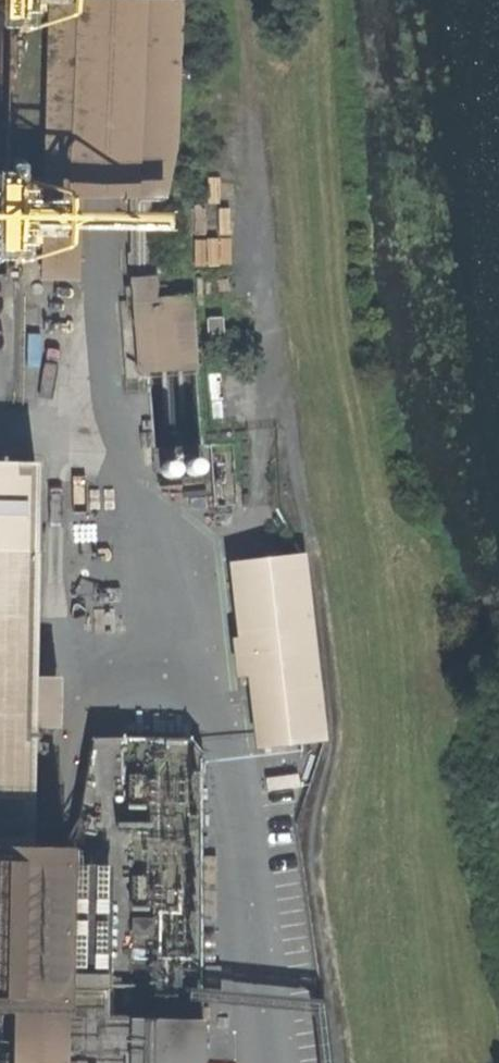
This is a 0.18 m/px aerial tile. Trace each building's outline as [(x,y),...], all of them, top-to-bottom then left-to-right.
[(44,199),(81,198),(130,197),(150,197),(164,197),(177,127),(181,0),(48,0),(44,199)] [(130,197),(130,268),(137,373),(196,369),(191,297),(153,300),(156,288),(155,277),(151,277),(150,197),(130,197)] [(44,199),(42,199),(39,280),(78,281),(81,198),(44,199)] [(223,317),(206,318),(207,334),(224,333),(223,317)] [(201,472),(202,469),(202,466),(201,463),(199,461),(197,459),(194,458),(191,459),(188,460),(186,462),(185,464),(184,467),(184,470),(186,473),(188,475),(191,476),(194,477),(197,476),(199,474),(201,472)] [(176,474),(177,471),(177,468),(177,466),(175,463),(172,462),(169,461),(166,461),(164,462),(161,464),(160,467),(159,469),(160,472),(161,475),(163,477),(166,479),(169,479),(172,478),(174,477),(176,474)] [(63,1009),(63,989),(66,847),(29,847),(33,739),(31,725),(32,680),(35,525),(0,525),(0,1008),(63,1009)] [(301,556),(231,564),(239,638),(234,639),(238,676),(249,675),(257,748),(322,740),(301,556)] [(55,680),(32,680),(31,725),(54,725),(55,680)] [(217,928),(201,929),(203,998),(218,997),(217,928)] [(201,1020),(115,1019),(115,990),(63,989),(63,1009),(62,1062),(201,1062),(201,1020)] [(63,1009),(0,1008),(0,1062),(62,1062),(63,1009)]
